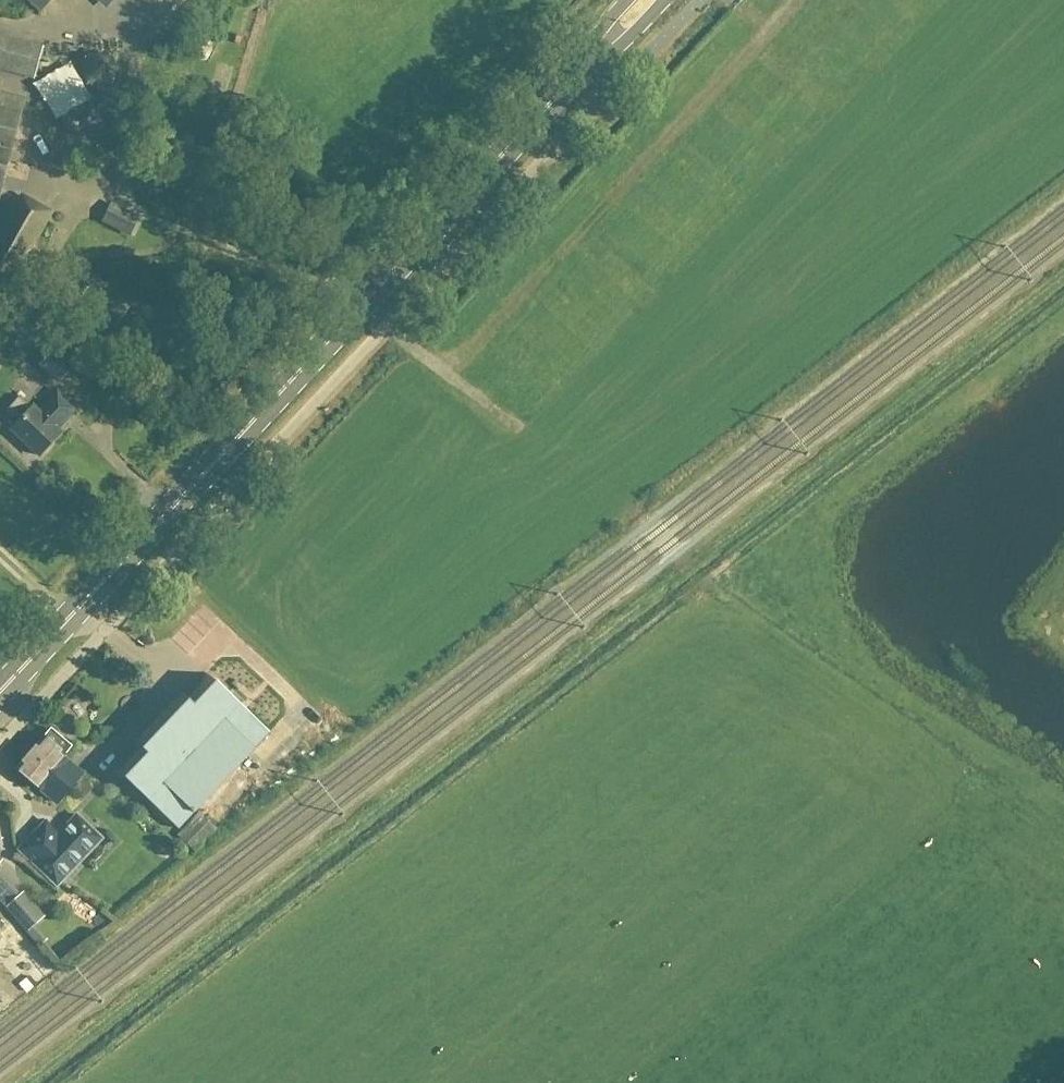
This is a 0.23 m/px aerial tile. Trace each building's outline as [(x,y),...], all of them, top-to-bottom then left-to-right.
[(32,80),(41,49),(0,37),(0,71),(32,80)] [(23,102),(0,96),(0,186),(23,102)] [(16,207),(0,233),(0,294),(13,302),(33,266),(23,259),(43,223),(16,207)] [(110,222),(107,233),(138,240),(141,229),(110,222)] [(92,283),(78,303),(114,329),(128,308),(92,283)] [(76,366),(58,348),(41,365),(59,384),(76,366)] [(56,431),(75,411),(57,393),(38,413),(33,408),(31,410),(21,400),(10,412),(20,422),(11,431),(39,458),(60,435),(56,431)] [(114,770),(178,830),(268,734),(205,674),(199,680),(203,684),(188,701),(178,691),(172,698),(176,702),(141,738),(137,734),(131,741),(141,750),(124,767),(120,763),(114,770)] [(57,805),(74,785),(82,776),(62,759),(71,748),(50,730),(16,770),(57,805)] [(101,840),(76,817),(59,836),(46,823),(18,851),(41,873),(43,871),(59,886),(101,840)] [(21,898),(8,909),(29,931),(41,920),(21,898)]
